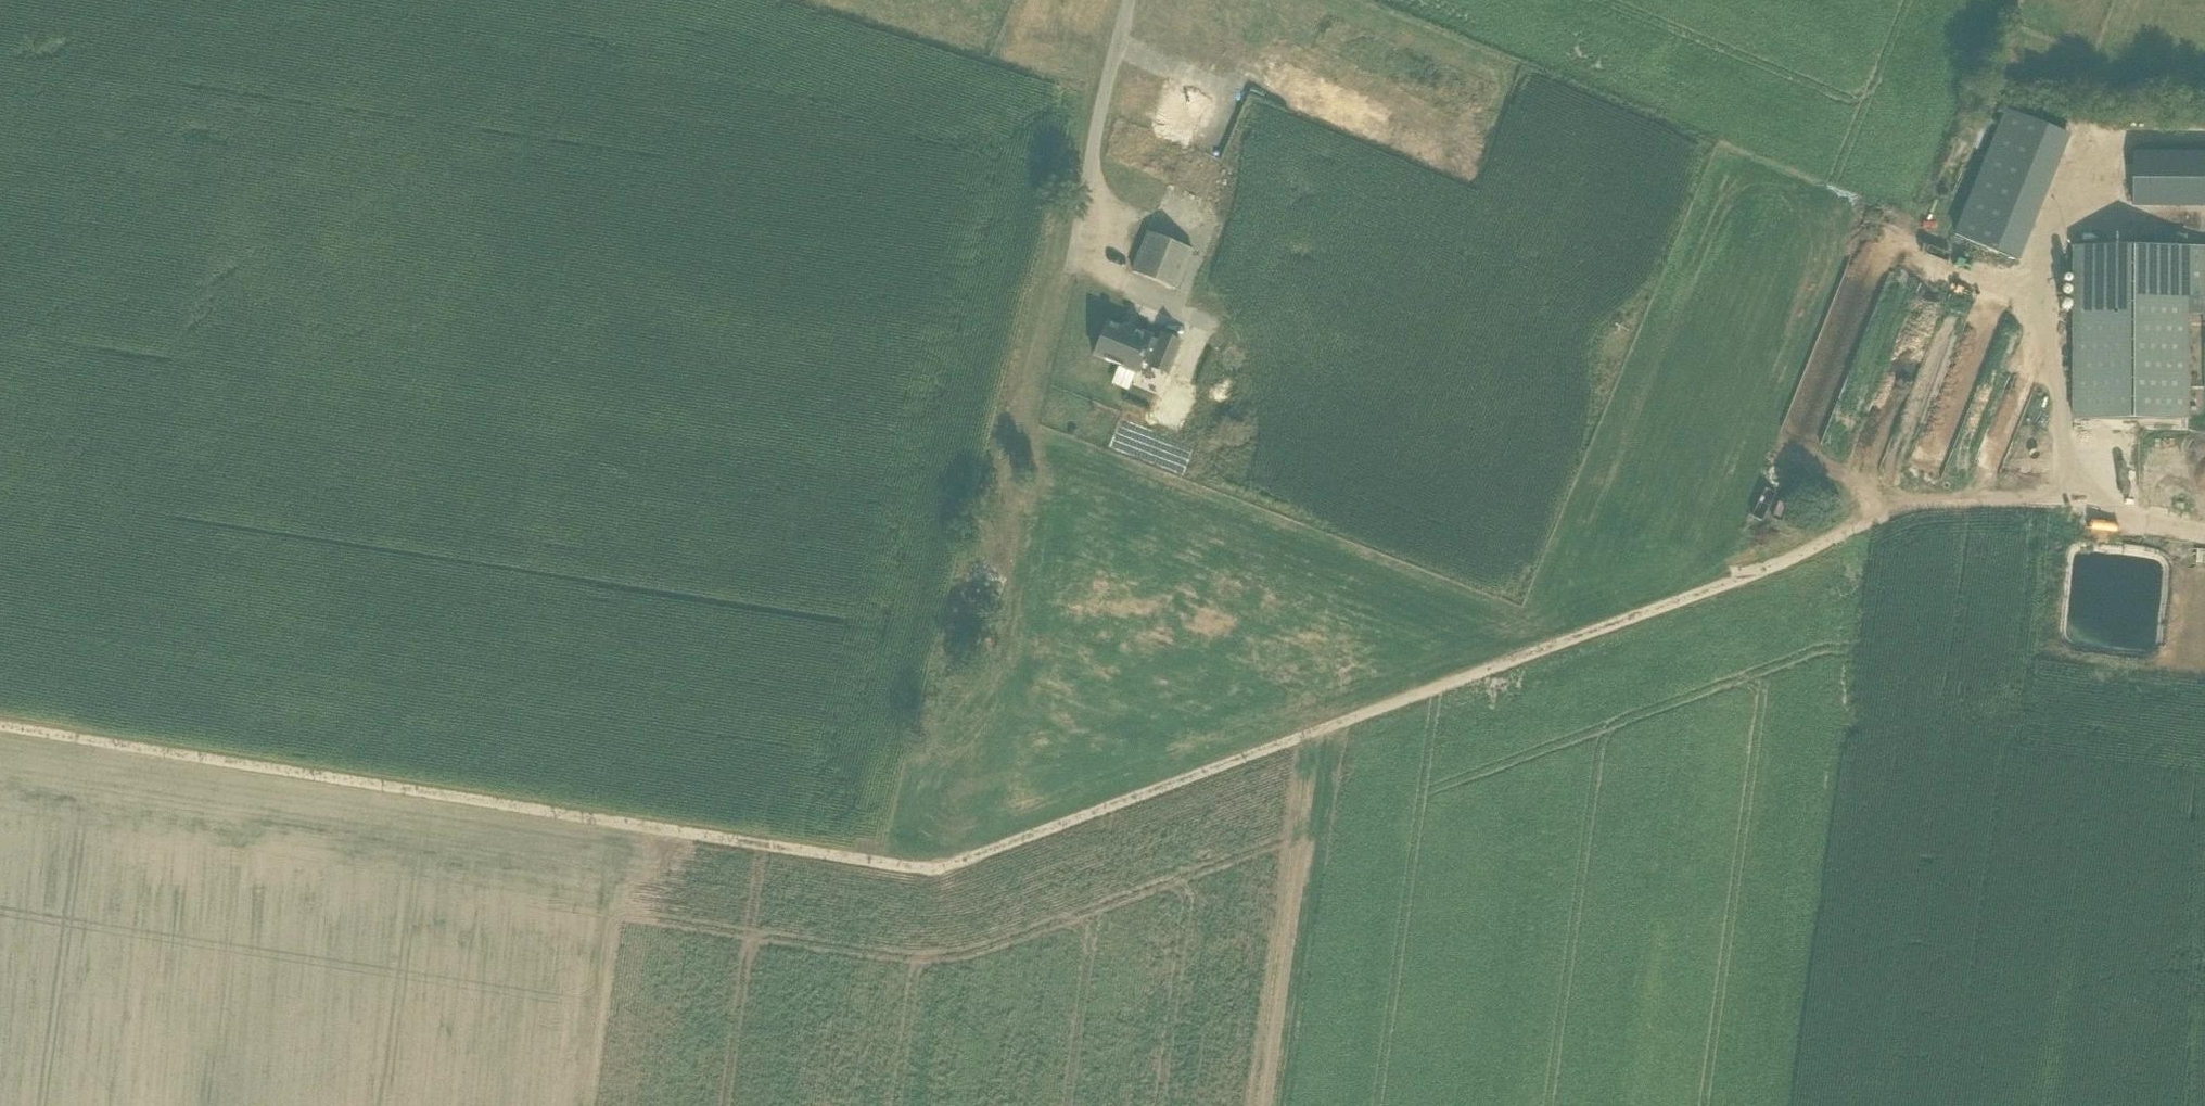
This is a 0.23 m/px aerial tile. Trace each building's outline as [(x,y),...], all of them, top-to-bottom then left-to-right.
[(1155,134),(1175,142),(1183,121),(1197,126),(1208,98),(1175,85),(1155,134)] [(2012,261),(2057,133),(1993,110),(1948,239),(2012,261)] [(2133,152),(2132,205),(2204,206),(2204,152),(2133,152)] [(1148,232),(1132,272),(1176,290),(1192,249),(1149,232),(1148,232)] [(2072,417),(2185,419),(2187,299),(2202,299),(2202,321),(2204,321),(2204,245),(2074,244),(2072,417)] [(1108,320),(1092,356),(1119,367),(1112,384),(1128,391),(1135,374),(1138,375),(1141,364),(1148,366),(1147,367),(1169,376),(1183,341),(1161,332),(1157,341),(1151,339),(1154,334),(1124,323),(1123,325),(1108,320)]
